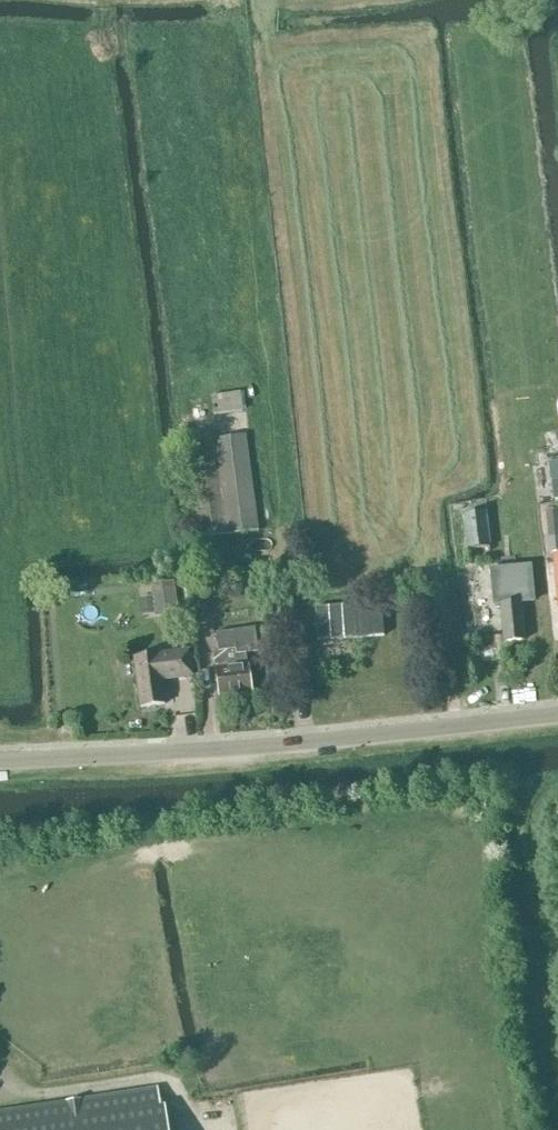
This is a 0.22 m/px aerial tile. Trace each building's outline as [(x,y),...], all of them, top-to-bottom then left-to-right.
[(243,410),(240,393),(211,397),(214,414),(243,410)] [(217,439),(229,535),(258,531),(245,435),(217,439)] [(201,539),(229,535),(217,439),(188,443),(201,539)] [(553,500),(557,499),(557,462),(552,462),(548,463),(553,500)] [(486,512),(463,515),(467,550),(490,548),(486,512)] [(494,605),(500,605),(504,642),(524,640),(521,603),(534,601),(531,566),(491,570),(494,605)] [(178,614),(174,580),(149,584),(154,617),(178,614)] [(383,629),(379,596),(313,603),(316,636),(383,629)] [(258,652),(255,627),(216,633),(218,651),(213,652),(215,666),(214,667),(218,699),(253,694),(248,662),(248,663),(246,653),(258,652)] [(162,680),(193,676),(188,648),(134,656),(142,707),(166,704),(162,680)] [(165,1105),(161,1105),(158,1087),(0,1110),(0,1129),(169,1129),(165,1105)]
